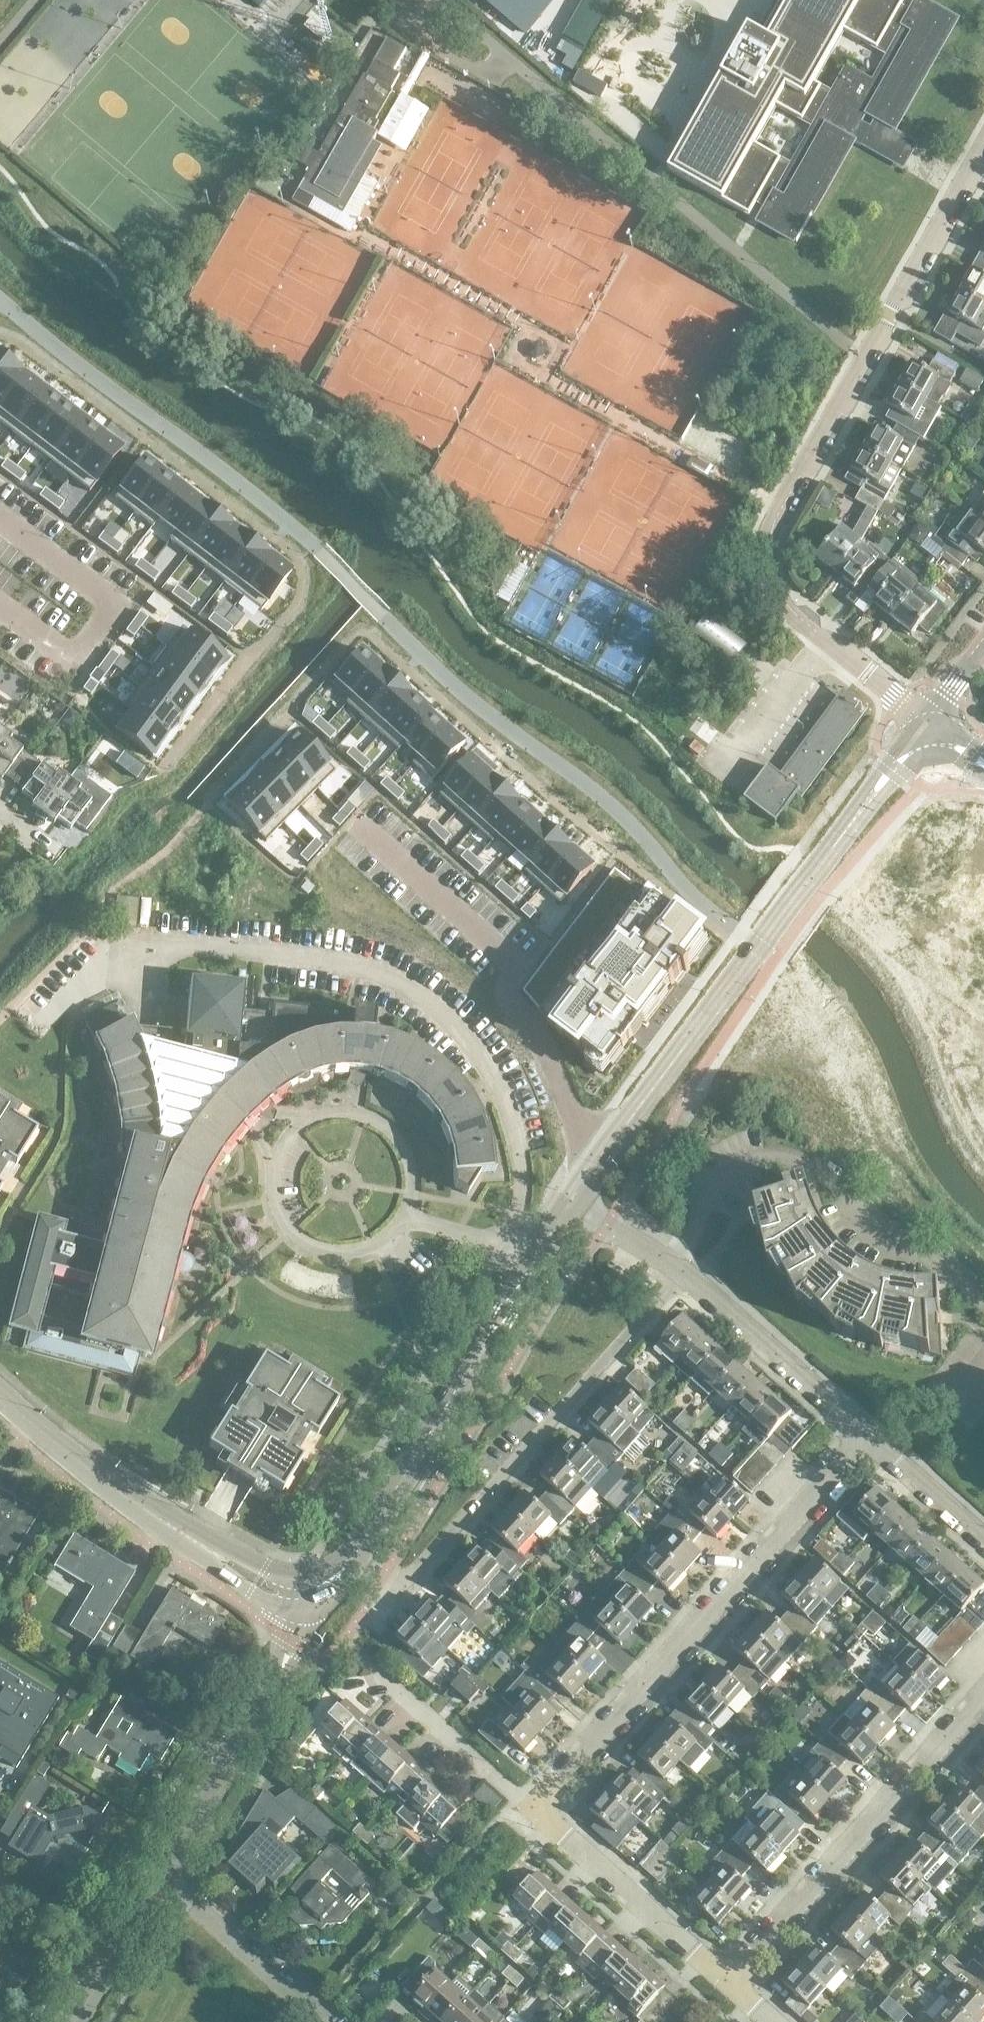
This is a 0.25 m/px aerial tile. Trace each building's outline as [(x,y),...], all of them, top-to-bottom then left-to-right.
[(260,9),(268,0),(249,0),(260,9)] [(487,3),(524,33),(551,0),(490,0),(487,3)] [(564,37),(585,49),(613,0),(585,0),(564,37)] [(668,171),(749,216),(757,202),(767,208),(759,221),(760,222),(760,221),(792,239),(796,242),(797,242),(802,233),(807,224),(809,220),(810,220),(810,219),(811,217),(813,214),(812,214),(824,193),(826,189),(828,186),(843,159),(853,142),(860,146),(871,128),(862,123),(867,115),(876,120),(894,130),(925,74),(934,59),(955,20),(919,0),(918,0),(911,13),(901,8),(905,0),(781,0),(761,36),(748,28),(668,171)] [(320,41),(328,31),(313,18),(305,28),(316,38),(320,41)] [(386,39),(374,61),(365,77),(363,76),(299,191),(344,216),(382,148),(372,142),(377,134),(371,130),(392,92),(390,91),(398,75),(393,72),(405,50),(386,39)] [(580,71),(573,83),(601,98),(608,87),(580,71)] [(409,149),(431,106),(402,91),(379,134),(409,149)] [(961,293),(983,306),(983,277),(973,271),(961,293)] [(961,293),(949,315),(964,323),(958,334),(983,349),(983,334),(976,330),(983,318),(983,319),(983,306),(961,293)] [(0,370),(0,409),(26,375),(7,361),(0,370)] [(911,364),(899,386),(939,407),(943,399),(946,399),(952,388),(951,385),(957,374),(934,361),(928,373),(911,364)] [(983,383),(983,379),(967,369),(960,383),(978,393),(983,383)] [(0,409),(0,423),(12,432),(45,390),(44,389),(27,376),(26,375),(0,409)] [(939,407),(899,386),(887,407),(903,416),(897,427),(921,439),(923,441),(941,409),(939,407)] [(45,390),(12,432),(31,447),(64,405),(63,404),(63,403),(47,391),(46,391),(45,390)] [(64,405),(31,447),(51,463),(83,419),(82,418),(65,405),(64,405)] [(83,419),(51,463),(70,477),(102,434),(101,433),(102,433),(85,420),(83,419)] [(915,451),(921,439),(897,427),(892,437),(876,429),(864,450),(903,471),(914,450),(915,451)] [(102,434),(70,477),(90,492),(122,449),(120,448),(121,447),(104,434),(104,435),(102,434)] [(891,465),(864,450),(852,471),(867,480),(861,491),(885,504),(903,471),(891,465)] [(145,459),(115,498),(134,513),(164,474),(163,473),(163,472),(148,460),(148,461),(145,459)] [(6,460),(1,468),(10,475),(16,468),(6,460)] [(16,468),(10,475),(20,483),(26,475),(16,468)] [(164,474),(134,513),(152,527),(182,487),(166,474),(166,475),(164,474)] [(182,487),(152,527),(153,527),(158,520),(175,532),(169,540),(170,541),(200,501),(199,500),(184,488),(182,487)] [(45,489),(39,497),(49,504),(55,496),(45,489)] [(817,559),(836,575),(856,550),(862,544),(862,543),(879,514),(885,504),(861,491),(855,502),(868,508),(853,536),(843,528),(817,559)] [(55,496),(49,504),(58,511),(64,503),(55,496)] [(971,513),(983,523),(983,496),(971,513)] [(200,501),(170,541),(187,554),(218,515),(200,501)] [(971,513),(957,532),(945,524),(934,539),(945,547),(949,543),(970,559),(977,549),(983,555),(983,523),(971,513)] [(218,515),(187,554),(206,569),(237,529),(218,515)] [(237,529),(206,569),(225,583),(255,543),(237,529)] [(104,532),(98,540),(107,547),(113,540),(104,532)] [(113,540),(107,547),(117,555),(123,547),(113,540)] [(255,543),(225,583),(242,596),(273,557),(255,543)] [(949,543),(945,547),(941,553),(962,569),(970,559),(949,543)] [(856,550),(836,575),(855,590),(866,576),(876,584),(892,563),(873,548),(870,551),(869,550),(863,556),(856,550)] [(273,557),(242,596),(261,611),(291,572),(289,570),(290,569),(274,557),(274,558),(273,557)] [(140,560),(134,568),(144,575),(150,567),(140,560)] [(892,563),(876,584),(885,592),(873,606),(893,621),(921,587),(920,586),(892,563)] [(150,567),(144,575),(154,582),(160,574),(150,567)] [(177,587),(171,595),(181,602),(187,594),(177,587)] [(921,587),(893,621),(912,637),(939,603),(921,587)] [(187,594),(181,602),(190,609),(196,601),(187,594)] [(140,612),(133,622),(141,628),(148,618),(140,612)] [(214,614),(208,622),(217,629),(223,621),(214,614)] [(748,647),(708,616),(694,634),(734,665),(748,647)] [(223,621),(217,629),(227,636),(233,628),(223,621)] [(133,622),(126,632),(134,637),(141,628),(133,622)] [(182,627),(167,647),(211,680),(226,660),(182,627)] [(167,647),(153,667),(197,699),(211,680),(167,647)] [(112,651),(104,661),(112,666),(119,657),(112,651)] [(362,651),(332,684),(349,699),(346,703),(347,704),(380,667),(379,665),(365,652),(364,652),(362,651)] [(104,661),(97,670),(105,676),(112,666),(104,661)] [(153,667),(138,686),(182,718),(197,699),(153,667)] [(380,667),(347,704),(363,718),(397,682),(380,667)] [(90,680),(83,689),(91,695),(98,686),(90,680)] [(397,682),(363,718),(381,734),(414,697),(397,682)] [(138,686),(124,705),(168,737),(182,718),(138,686)] [(414,697),(381,734),(397,749),(431,712),(429,711),(430,711),(416,698),(415,698),(414,697)] [(803,795),(860,719),(838,702),(782,777),(769,767),(744,799),(776,823),(799,792),(803,795)] [(131,712),(117,731),(153,758),(168,737),(124,705),(124,706),(131,712)] [(431,712),(402,744),(419,759),(448,728),(431,712)] [(318,717),(312,724),(321,733),(327,725),(318,717)] [(327,725),(321,733),(329,740),(336,733),(327,725)] [(448,727),(415,765),(432,780),(466,744),(463,742),(464,741),(450,728),(449,729),(448,727)] [(0,731),(0,777),(3,778),(5,775),(15,783),(27,765),(33,758),(10,741),(13,737),(2,729),(0,731)] [(280,750),(279,752),(317,790),(335,772),(297,734),(295,736),(281,751),(280,750)] [(352,748),(346,755),(354,763),(361,756),(352,748)] [(263,767),(262,769),(300,807),(317,790),(279,752),(278,753),(264,768),(263,767)] [(144,769),(134,761),(125,754),(117,764),(127,771),(136,778),(144,769)] [(361,756),(354,763),(363,771),(370,764),(361,756)] [(56,775),(33,758),(27,765),(37,773),(22,793),(35,803),(32,807),(39,812),(36,815),(41,819),(70,780),(59,772),(56,775)] [(474,758),(441,795),(459,812),(492,774),(490,773),(491,773),(476,760),(474,758)] [(246,785),(245,786),(284,824),(300,807),(262,769),(260,770),(261,771),(247,785),(246,785)] [(492,774),(459,812),(475,826),(509,790),(492,774)] [(386,778),(380,785),(389,793),(395,786),(386,778)] [(70,780),(41,819),(46,823),(49,819),(55,824),(59,826),(68,834),(76,824),(86,832),(105,806),(94,798),(91,802),(78,792),(81,788),(70,780)] [(229,802),(227,804),(266,842),(284,824),(245,786),(244,787),(244,788),(230,802),(229,802)] [(395,786),(389,793),(397,801),(404,794),(395,786)] [(509,790),(475,826),(492,842),(526,805),(509,790)] [(347,803),(339,812),(347,819),(355,810),(347,803)] [(526,805),(492,842),(493,842),(496,839),(512,853),(543,820),(542,819),(527,806),(526,805)] [(914,823),(909,829),(943,854),(945,856),(958,839),(942,826),(922,812),(920,810),(912,822),(914,823)] [(339,812),(332,821),(339,827),(347,819),(339,812)] [(543,820),(512,853),(513,854),(516,851),(532,865),(525,872),(526,872),(560,835),(543,820)] [(434,821),(427,828),(436,836),(443,829),(434,821)] [(443,829),(436,836),(445,844),(452,837),(443,829)] [(909,829),(896,846),(931,872),(943,854),(909,829)] [(560,835),(526,872),(543,888),(576,851),(560,835)] [(316,839),(308,848),(315,855),(323,846),(316,839)] [(308,848),(300,857),(307,863),(315,855),(308,848)] [(468,851),(461,858),(470,866),(477,859),(468,851)] [(576,851),(543,888),(561,903),(594,867),(592,865),(592,864),(578,851),(578,852),(576,851)] [(477,859),(470,866),(479,874),(486,867),(477,859)] [(875,875),(870,881),(905,907),(907,908),(919,891),(918,889),(883,864),(881,862),(873,873),(875,875)] [(983,869),(983,867),(977,862),(970,872),(978,877),(983,869)] [(614,871),(523,992),(553,1028),(557,1031),(556,1033),(563,1038),(564,1036),(576,1045),(574,1046),(581,1051),(582,1050),(609,1070),(630,1043),(633,1039),(643,1026),(646,1022),(675,984),(683,972),(707,940),(703,937),(704,936),(698,931),(696,932),(684,923),(686,922),(679,917),(678,918),(652,899),(614,871)] [(502,881),(495,889),(504,897),(511,889),(502,881)] [(870,881),(857,899),(875,913),(871,918),(887,930),(905,907),(870,881)] [(978,894),(968,887),(962,895),(972,902),(978,894)] [(511,889),(504,897),(513,905),(520,897),(511,889)] [(966,910),(972,902),(962,895),(956,903),(966,910)] [(528,905),(521,912),(530,920),(537,912),(528,905)] [(973,915),(983,922),(983,920),(983,911),(979,907),(973,915)] [(932,924),(927,916),(917,922),(922,930),(932,924)] [(970,935),(976,927),(966,920),(960,928),(970,935)] [(922,930),(917,922),(907,929),(912,937),(922,930)] [(944,926),(903,951),(915,970),(918,968),(956,945),(944,926)] [(983,936),(983,934),(976,927),(970,935),(980,942),(983,936)] [(956,945),(918,968),(929,987),(965,964),(967,963),(956,945)] [(929,987),(927,988),(939,1008),(979,983),(967,963),(965,964),(929,987)] [(40,1221),(12,1327),(31,1332),(27,1347),(106,1368),(111,1350),(121,1353),(116,1371),(132,1375),(137,1355),(147,1358),(151,1343),(157,1345),(179,1261),(175,1260),(179,1246),(182,1246),(188,1224),(185,1223),(187,1217),(189,1211),(192,1212),(197,1200),(194,1199),(201,1183),(209,1169),(212,1170),(214,1168),(211,1167),(219,1152),(230,1139),(233,1141),(234,1139),(232,1137),(242,1124),(255,1112),(257,1115),(259,1113),(257,1110),(268,1100),(269,1099),(283,1089),(285,1092),(286,1091),(289,1089),(293,1091),(298,1092),(303,1092),(307,1091),(312,1088),(315,1085),(317,1080),(318,1076),(334,1072),(333,1069),(339,1067),(346,1068),(346,1071),(348,1071),(348,1068),(350,1068),(351,1056),(369,1058),(368,1070),(370,1070),(370,1073),(372,1074),(372,1070),(379,1071),(385,1074),(384,1077),(407,1089),(408,1086),(414,1089),(419,1094),(417,1096),(434,1115),(437,1113),(441,1118),(444,1124),(441,1125),(451,1149),(454,1148),(457,1154),(457,1161),(454,1161),(455,1187),(468,1195),(492,1155),(491,1154),(490,1156),(484,1153),(482,1140),(483,1140),(474,1120),(474,1118),(474,1116),(475,1114),(476,1111),(477,1109),(477,1107),(477,1105),(476,1103),(475,1101),(471,1099),(471,1098),(470,1094),(469,1092),(468,1091),(466,1090),(464,1089),(462,1089),(459,1089),(457,1089),(455,1088),(454,1087),(438,1071),(437,1072),(424,1062),(425,1061),(395,1046),(394,1047),(379,1043),(379,1041),(373,1041),(376,1015),(332,1010),(274,1004),(273,1004),(272,1016),(242,1013),(245,986),(190,981),(190,983),(188,996),(183,1053),(170,1052),(171,1033),(164,1032),(135,1030),(122,1003),(85,1021),(100,1052),(103,1050),(106,1056),(108,1063),(105,1064),(112,1086),(115,1085),(117,1091),(118,1098),(115,1098),(119,1121),(122,1120),(123,1127),(123,1134),(120,1134),(121,1157),(124,1157),(124,1163),(123,1170),(120,1170),(117,1192),(121,1193),(120,1200),(118,1206),(115,1205),(109,1227),(112,1228),(107,1248),(60,1235),(63,1227),(40,1221)] [(946,1018),(954,1039),(983,1028),(983,1004),(946,1018)] [(954,1039),(962,1060),(983,1051),(983,1028),(954,1039)] [(959,1061),(967,1082),(983,1076),(983,1051),(962,1060),(959,1061)] [(8,1161),(16,1166),(37,1133),(24,1125),(31,1115),(20,1108),(18,1112),(0,1101),(0,1175),(8,1161)] [(817,1222),(811,1204),(812,1203),(806,1182),(785,1189),(791,1208),(758,1218),(764,1236),(772,1253),(782,1269),(793,1284),(806,1297),(817,1310),(838,1332),(842,1325),(882,1350),(884,1341),(943,1359),(941,1325),(938,1325),(931,1315),(940,1314),(939,1288),(924,1289),(924,1291),(905,1289),(887,1284),(869,1276),(853,1266),(839,1253),(827,1238),(817,1222)] [(673,1367),(703,1333),(684,1317),(654,1350),(673,1367)] [(691,1383),(697,1376),(721,1350),(703,1333),(673,1367),(691,1383)] [(721,1350),(697,1376),(715,1392),(739,1366),(721,1350)] [(283,1492),(302,1460),(304,1458),(296,1453),(310,1431),(317,1436),(338,1402),(326,1394),(332,1384),(321,1378),(319,1381),(292,1365),(294,1361),(284,1354),(277,1365),(265,1357),(245,1389),(238,1385),(229,1399),(226,1397),(219,1407),(229,1414),(209,1446),(222,1454),(215,1464),(226,1471),(228,1467),(255,1484),(253,1488),(264,1494),(270,1484),(283,1492)] [(739,1366),(715,1392),(733,1408),(757,1382),(739,1366)] [(626,1382),(644,1398),(656,1385),(650,1380),(648,1382),(636,1371),(626,1382)] [(757,1382),(733,1408),(751,1424),(775,1398),(757,1382)] [(656,1385),(644,1398),(651,1405),(663,1392),(656,1385)] [(648,1410),(622,1387),(606,1405),(632,1428),(648,1410)] [(775,1398),(751,1424),(769,1440),(775,1434),(791,1417),(793,1414),(775,1398)] [(632,1428),(606,1405),(589,1423),(601,1433),(593,1442),(617,1463),(641,1436),(632,1428)] [(680,1430),(691,1417),(685,1412),(674,1425),(680,1430)] [(680,1430),(687,1436),(698,1424),(691,1417),(680,1430)] [(791,1417),(775,1434),(792,1450),(793,1450),(808,1433),(791,1417)] [(769,1440),(766,1443),(784,1459),(792,1450),(775,1434),(769,1440)] [(674,1457),(686,1444),(680,1439),(668,1452),(674,1457)] [(617,1463),(593,1442),(585,1450),(574,1440),(558,1458),(593,1490),(617,1463)] [(766,1443),(759,1452),(776,1468),(784,1459),(766,1443)] [(681,1463),(693,1450),(686,1444),(674,1457),(681,1463)] [(716,1462),(727,1450),(721,1444),(709,1457),(716,1462)] [(722,1469),(723,1468),(734,1456),(727,1450),(716,1462),(722,1469)] [(759,1452),(750,1461),(768,1476),(776,1468),(759,1452)] [(593,1490),(558,1458),(541,1477),(553,1487),(545,1495),(569,1517),(593,1490)] [(750,1461),(742,1470),(760,1486),(768,1476),(750,1461)] [(752,1494),(760,1486),(742,1470),(734,1478),(752,1494)] [(616,1490),(632,1504),(647,1486),(631,1472),(616,1490)] [(725,1479),(708,1497),(734,1520),(751,1502),(725,1479)] [(872,1532),(896,1506),(896,1505),(896,1500),(889,1494),(885,1495),(885,1496),(878,1490),(875,1493),(866,1484),(837,1516),(864,1541),(872,1532)] [(38,1516),(0,1493),(0,1576),(1,1577),(38,1516)] [(526,1494),(510,1512),(536,1535),(552,1518),(561,1526),(569,1517),(545,1495),(537,1504),(526,1494)] [(683,1507),(675,1516),(699,1537),(707,1528),(718,1539),(734,1520),(708,1497),(692,1515),(683,1507)] [(914,1522),(896,1506),(872,1532),(890,1548),(914,1522)] [(536,1535),(510,1512),(493,1530),(504,1540),(497,1549),(521,1570),(529,1561),(520,1553),(536,1535)] [(699,1537),(675,1516),(667,1525),(676,1533),(660,1550),(686,1574),(703,1556),(691,1545),(699,1537)] [(932,1538),(914,1522),(890,1548),(908,1564),(932,1538)] [(67,1630),(92,1645),(85,1657),(97,1665),(123,1623),(110,1615),(134,1576),(72,1537),(53,1568),(91,1592),(67,1630)] [(950,1554),(932,1538),(908,1564),(926,1580),(950,1554)] [(521,1570),(497,1549),(489,1557),(478,1547),(462,1565),(488,1589),(500,1600),(524,1573),(521,1570)] [(635,1560),(627,1569),(651,1590),(659,1582),(670,1592),(686,1574),(660,1550),(644,1568),(635,1560)] [(830,1565),(837,1571),(848,1558),(842,1553),(830,1565)] [(968,1570),(950,1554),(926,1580),(945,1597),(968,1570)] [(837,1571),(844,1577),(855,1564),(848,1558),(837,1571)] [(842,1583),(816,1560),(799,1579),(825,1602),(842,1583)] [(488,1589),(462,1565),(445,1584),(456,1594),(449,1602),(473,1624),(483,1633),(492,1622),(482,1613),(481,1615),(477,1611),(492,1594),(487,1590),(488,1589)] [(643,1599),(651,1590),(627,1569),(603,1596),(612,1604),(638,1627),(655,1609),(643,1599)] [(968,1570),(945,1597),(963,1613),(968,1607),(983,1590),(983,1584),(968,1570)] [(825,1602),(799,1579),(783,1597),(794,1607),(786,1616),(810,1637),(819,1627),(810,1619),(825,1602)] [(873,1603),(885,1591),(878,1585),(867,1598),(873,1603)] [(983,1590),(968,1607),(983,1621),(983,1590)] [(209,1652),(225,1625),(171,1591),(143,1637),(126,1626),(112,1649),(148,1672),(172,1633),(174,1635),(176,1632),(209,1652)] [(873,1603),(880,1610),(891,1597),(885,1591),(873,1603)] [(430,1601),(413,1619),(440,1643),(456,1625),(465,1633),(473,1624),(449,1602),(441,1611),(430,1601)] [(587,1614),(579,1623),(603,1644),(610,1636),(622,1646),(638,1627),(612,1604),(596,1622),(587,1614)] [(960,1617),(977,1633),(983,1625),(983,1621),(968,1607),(963,1613),(960,1617)] [(874,1612),(857,1630),(863,1636),(869,1631),(880,1618),(874,1612)] [(810,1637),(786,1616),(779,1624),(768,1614),(751,1632),(786,1663),(810,1637)] [(910,1636),(921,1623),(914,1617),(903,1630),(910,1636)] [(960,1617),(952,1625),(970,1641),(977,1633),(960,1617)] [(887,1624),(880,1618),(869,1631),(875,1637),(887,1624)] [(440,1643),(413,1619),(397,1637),(408,1647),(423,1661),(440,1643)] [(595,1652),(603,1644),(579,1623),(555,1649),(564,1657),(590,1681),(607,1663),(595,1652)] [(910,1636),(916,1642),(928,1629),(921,1623),(910,1636)] [(952,1625),(944,1634),(962,1650),(970,1641),(952,1625)] [(786,1663),(751,1632),(735,1650),(746,1660),(738,1670),(762,1691),(786,1663)] [(944,1634),(936,1643),(954,1659),(962,1650),(944,1634)] [(946,1668),(954,1659),(936,1643),(928,1652),(946,1668)] [(423,1661),(408,1647),(400,1657),(424,1678),(433,1669),(423,1661)] [(555,1650),(539,1667),(530,1659),(521,1668),(555,1698),(562,1689),(574,1699),(590,1681),(564,1657),(564,1658),(555,1650)] [(945,1676),(918,1652),(902,1670),(928,1694),(945,1676)] [(849,1673),(858,1663),(848,1653),(838,1664),(842,1667),(836,1674),(846,1682),(852,1676),(849,1673)] [(3,1746),(0,1751),(0,1757),(16,1767),(27,1749),(57,1701),(0,1665),(0,1745),(3,1746)] [(462,1676),(452,1688),(470,1704),(481,1693),(484,1696),(490,1689),(465,1667),(459,1673),(462,1676)] [(720,1667),(702,1687),(728,1711),(745,1691),(754,1699),(762,1691),(738,1670),(731,1677),(720,1667)] [(555,1698),(521,1668),(527,1674),(520,1682),(532,1693),(516,1711),(542,1735),(559,1716),(547,1706),(555,1698)] [(912,1712),(928,1694),(902,1670),(886,1688),(874,1677),(865,1686),(869,1689),(892,1711),(900,1702),(912,1712)] [(728,1711),(702,1687),(687,1704),(698,1714),(689,1724),(713,1745),(714,1744),(727,1756),(736,1746),(714,1726),(728,1711)] [(892,1711),(869,1689),(861,1698),(870,1706),(854,1724),(880,1747),(896,1729),(885,1719),(892,1711)] [(177,1735),(160,1725),(119,1700),(95,1740),(77,1729),(72,1736),(67,1733),(58,1748),(76,1759),(79,1753),(96,1763),(105,1748),(135,1766),(143,1753),(160,1763),(177,1735)] [(336,1746),(345,1754),(373,1724),(347,1701),(324,1727),(340,1741),(336,1746)] [(516,1711),(500,1730),(490,1721),(479,1734),(503,1755),(512,1745),(524,1756),(542,1735),(516,1711)] [(880,1747),(854,1724),(845,1715),(819,1743),(843,1765),(851,1757),(862,1767),(880,1747)] [(308,1721),(305,1725),(292,1740),(301,1749),(318,1730),(308,1721)] [(683,1731),(672,1721),(654,1741),(679,1764),(680,1762),(690,1771),(713,1745),(689,1724),(683,1731)] [(368,1779),(398,1746),(373,1724),(345,1754),(355,1763),(353,1765),(368,1779)] [(679,1764),(654,1741),(637,1759),(648,1769),(641,1777),(665,1799),(672,1790),(663,1782),(679,1764)] [(843,1765),(819,1743),(811,1753),(820,1761),(805,1779),(830,1802),(846,1784),(835,1774),(843,1765)] [(396,1799),(423,1769),(398,1746),(368,1779),(384,1793),(386,1791),(396,1799)] [(975,1771),(983,1779),(983,1760),(975,1771)] [(464,1806),(449,1792),(423,1769),(396,1799),(405,1808),(402,1811),(419,1826),(426,1818),(441,1831),(464,1806)] [(665,1799),(641,1777),(633,1786),(621,1776),(605,1794),(631,1817),(643,1828),(652,1818),(651,1814),(665,1799)] [(24,1794),(0,1833),(22,1847),(18,1854),(37,1865),(53,1839),(83,1831),(94,1838),(105,1819),(86,1808),(84,1811),(48,1820),(35,1812),(50,1786),(34,1777),(24,1794)] [(779,1789),(772,1796),(764,1788),(763,1789),(795,1818),(803,1810),(814,1820),(830,1802),(805,1779),(788,1797),(779,1789)] [(310,1794),(318,1801),(325,1792),(318,1786),(310,1794)] [(795,1818),(763,1789),(757,1796),(766,1803),(763,1806),(764,1807),(748,1824),(782,1855),(798,1837),(787,1827),(795,1818)] [(979,1790),(971,1799),(959,1789),(943,1806),(980,1839),(983,1835),(983,1794),(979,1790)] [(297,1818),(266,1790),(245,1825),(293,1868),(299,1860),(277,1840),(297,1818)] [(631,1817),(605,1794),(588,1813),(615,1836),(631,1817)] [(980,1839),(943,1806),(927,1824),(939,1835),(931,1843),(958,1867),(966,1857),(965,1857),(980,1839)] [(361,1839),(368,1831),(361,1824),(353,1832),(361,1839)] [(782,1855),(748,1824),(732,1842),(731,1842),(723,1851),(747,1872),(755,1863),(766,1873),(782,1855)] [(293,1868),(245,1825),(244,1827),(255,1837),(230,1866),(258,1890),(268,1879),(276,1886),(293,1868)] [(361,1839),(368,1846),(376,1837),(368,1831),(361,1839)] [(931,1843),(923,1836),(915,1845),(911,1842),(895,1859),(935,1894),(958,1867),(931,1843)] [(660,1843),(639,1866),(649,1875),(670,1852),(660,1843)] [(344,1924),(362,1903),(370,1894),(363,1888),(370,1880),(330,1845),(292,1890),(303,1900),(289,1916),(301,1926),(317,1925),(323,1930),(328,1925),(344,1924)] [(747,1872),(723,1851),(715,1860),(725,1868),(716,1878),(706,1869),(700,1876),(710,1884),(709,1886),(734,1909),(750,1891),(739,1881),(747,1872)] [(670,1852),(649,1875),(658,1884),(679,1860),(670,1852)] [(931,1891),(895,1859),(878,1878),(890,1889),(883,1897),(907,1918),(908,1917),(920,1928),(926,1921),(913,1909),(925,1895),(926,1897),(931,1891)] [(527,1918),(536,1926),(564,1896),(538,1872),(515,1898),(531,1913),(527,1918)] [(718,1927),(734,1909),(709,1886),(692,1904),(718,1927)] [(589,1918),(564,1896),(536,1926),(546,1935),(550,1930),(566,1944),(589,1918)] [(863,1896),(848,1913),(874,1937),(890,1920),(898,1928),(907,1918),(883,1897),(875,1907),(863,1896)] [(874,1937),(848,1913),(831,1932),(843,1942),(835,1951),(859,1972),(867,1963),(858,1955),(874,1937)] [(614,1941),(589,1918),(566,1944),(582,1958),(577,1963),(587,1972),(614,1941)] [(3,1984),(0,1990),(0,1998),(13,2006),(35,1969),(8,1952),(12,1947),(0,1940),(0,1982),(3,1984)] [(487,1946),(480,1940),(472,1948),(479,1954),(487,1946)] [(640,1964),(614,1941),(587,1972),(596,1980),(601,1975),(616,1989),(640,1964)] [(509,1942),(501,1951),(509,1957),(516,1949),(509,1942)] [(487,1946),(479,1954),(487,1961),(495,1953),(487,1946)] [(516,1949),(509,1957),(516,1964),(523,1956),(516,1949)] [(815,1949),(800,1967),(826,1991),(842,1973),(851,1981),(859,1972),(835,1951),(827,1960),(815,1949)] [(973,1962),(969,1958),(961,1965),(951,1956),(951,1957),(983,1987),(983,1967),(982,1970),(973,1962)] [(951,1957),(943,1966),(957,1979),(942,1997),(970,2021),(983,2021),(983,2004),(981,2001),(983,1998),(983,1987),(951,1957)] [(403,1987),(413,1996),(424,2006),(420,2011),(425,2016),(452,1985),(436,1971),(435,1963),(430,1958),(403,1987)] [(665,1987),(640,1964),(616,1989),(632,2004),(628,2008),(638,2017),(665,1987)] [(517,1973),(510,1967),(503,1975),(510,1982),(517,1973)] [(826,1991),(800,1967),(783,1986),(809,2010),(826,1991)] [(517,1973),(510,1982),(517,1988),(525,1980),(517,1973)] [(474,1991),(459,1978),(452,1985),(425,2016),(430,2020),(434,2015),(442,2021),(446,2021),(474,1991)] [(550,1999),(557,2005),(564,1997),(557,1990),(550,1998),(550,1999)] [(489,2005),(474,1991),(446,2021),(474,2021),(489,2005)] [(903,2021),(911,2012),(891,1996),(883,2006),(903,2021)] [(564,1997),(557,2005),(564,2011),(572,2003),(564,1997)] [(942,1997),(919,2021),(970,2021),(942,1997)] [(550,1999),(543,2007),(551,2014),(558,2006),(557,2005),(550,1999)] [(504,2019),(489,2005),(474,2021),(501,2021),(504,2019)]
